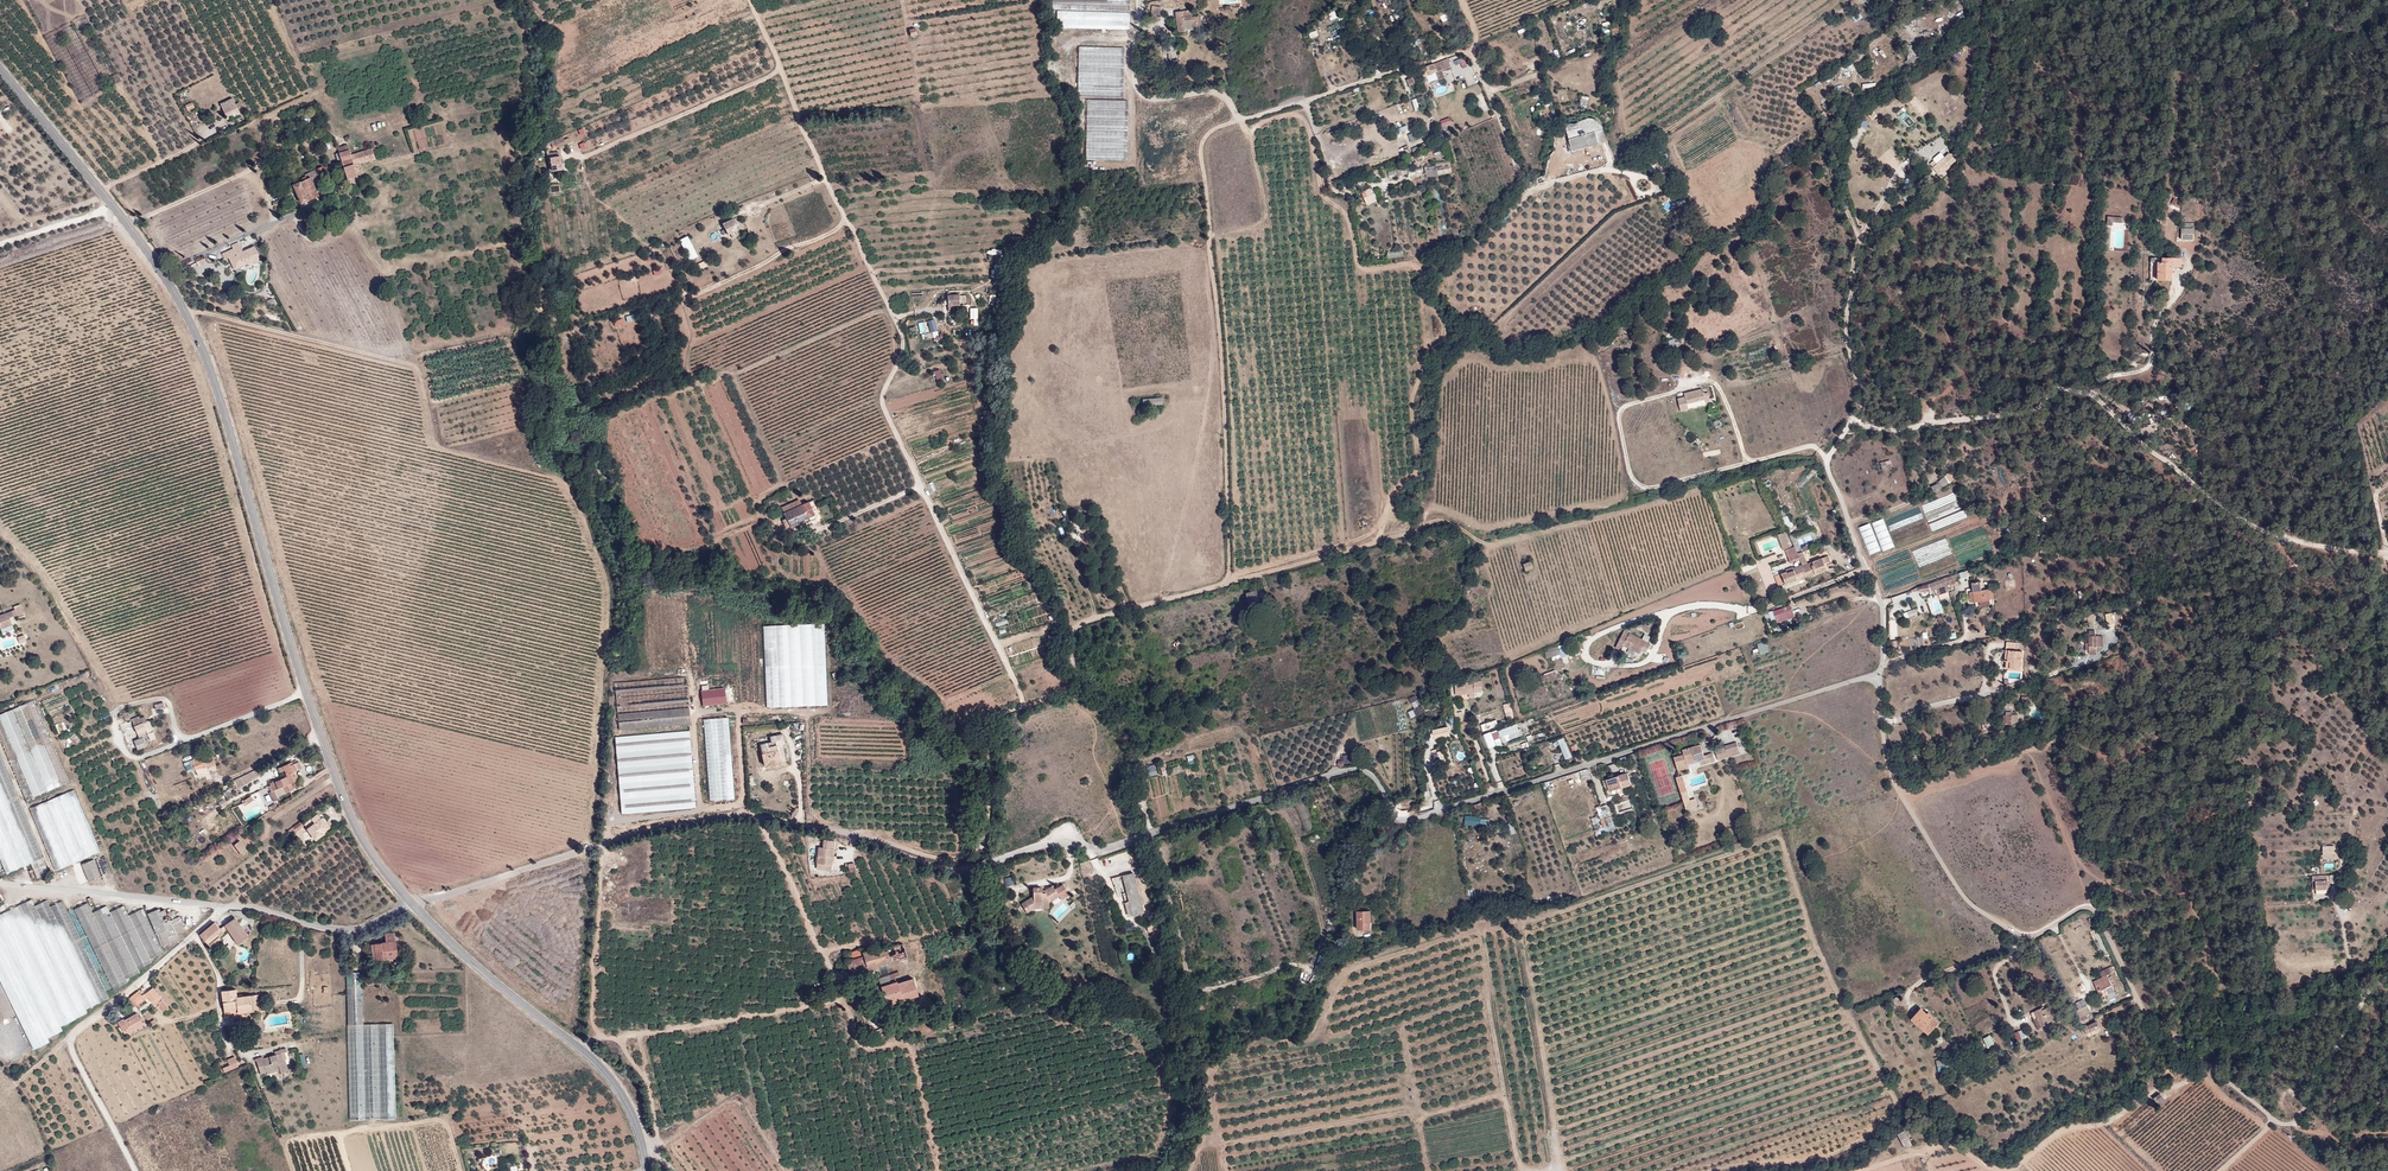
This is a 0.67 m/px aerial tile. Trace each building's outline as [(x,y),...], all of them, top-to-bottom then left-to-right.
[(1052,9),(1129,11),(1129,0),(1052,0),(1052,9)] [(1890,5),(1885,8),(1889,14),(1894,11),(1890,5)] [(1130,30),(1131,12),(1058,11),(1057,29),(1130,30)] [(1188,16),(1187,11),(1176,12),(1178,32),(1185,32),(1184,25),(1193,24),(1193,29),(1200,29),(1199,16),(1188,16)] [(1358,30),(1364,28),(1360,15),(1354,18),(1358,30)] [(1705,27),(1699,31),(1703,37),(1709,33),(1705,27)] [(1908,56),(1906,61),(1914,63),(1918,50),(1912,49),(1913,47),(1904,44),(1902,50),(1910,52),(1908,56)] [(1123,98),(1125,48),(1079,46),(1078,96),(1123,98)] [(1177,46),(1163,46),(1164,50),(1167,50),(1167,53),(1171,53),(1171,59),(1177,58),(1177,53),(1177,46)] [(1897,58),(1906,61),(1908,56),(1899,53),(1897,58)] [(1447,58),(1434,64),(1437,71),(1450,66),(1447,58)] [(1437,71),(1434,64),(1419,70),(1421,77),(1437,71)] [(1409,86),(1415,83),(1412,77),(1406,80),(1409,86)] [(221,104),(227,116),(239,111),(238,110),(240,109),(239,107),(242,106),(240,102),(236,104),(233,98),(221,104)] [(1127,160),(1128,101),(1088,100),(1086,159),(1127,160)] [(1869,115),(1872,120),(1878,115),(1874,110),(1869,115)] [(1444,126),(1453,121),(1450,117),(1441,121),(1444,126)] [(1589,119),(1565,125),(1573,151),(1606,141),(1601,124),(1598,121),(1593,119),(1589,119)] [(1866,130),(1858,126),(1855,126),(1847,146),(1858,150),(1866,130)] [(420,127),(409,130),(412,140),(423,137),(420,127)] [(1421,129),(1409,135),(1414,145),(1426,140),(1421,129)] [(566,144),(562,136),(554,140),(556,145),(557,148),(566,144)] [(1941,144),(1938,146),(1945,154),(1948,152),(1941,144)] [(1935,146),(1931,149),(1940,159),(1944,156),(1935,146)] [(349,150),(335,154),(338,162),(342,161),(347,179),(357,176),(353,165),(375,158),(372,148),(351,155),(349,150)] [(562,169),(562,168),(560,156),(559,157),(558,151),(546,153),(547,159),(550,159),(551,171),(562,169)] [(1945,157),(1931,170),(1935,174),(1949,161),(1945,157)] [(1652,161),(1647,164),(1651,172),(1656,170),(1652,161)] [(1452,162),(1426,164),(1427,176),(1453,173),(1452,162)] [(319,174),(316,170),(305,175),(305,176),(307,179),(310,177),(313,184),(321,181),(319,174)] [(307,179),(303,181),(293,185),(302,203),(319,195),(313,184),(310,177),(307,179)] [(1367,201),(1374,198),(1371,192),(1364,196),(1367,201)] [(1682,193),(1673,198),(1676,203),(1685,198),(1682,193)] [(2114,226),(2114,223),(2123,223),(2123,217),(2108,217),(2108,226),(2114,226)] [(738,229),(732,219),(722,224),(728,234),(738,229)] [(2195,240),(2195,228),(2182,228),(2182,240),(2195,240)] [(690,236),(682,239),(689,260),(698,258),(690,236)] [(246,262),(247,264),(247,265),(260,258),(255,246),(243,252),(242,250),(235,253),(233,249),(222,254),(225,259),(228,257),(231,262),(233,260),(236,266),(246,262)] [(2181,258),(2162,257),(2162,262),(2158,262),(2158,280),(2172,281),(2172,267),(2181,267),(2181,258)] [(234,269),(247,264),(246,262),(236,266),(233,260),(231,262),(234,269)] [(948,306),(949,306),(958,305),(960,305),(959,293),(948,294),(948,306)] [(979,325),(979,308),(971,308),(971,319),(975,319),(975,325),(979,325)] [(932,332),(923,335),(924,340),(940,337),(935,319),(929,321),(932,332)] [(928,321),(919,323),(922,334),(931,332),(928,321)] [(1702,388),(1684,392),(1685,396),(1677,397),(1681,411),(1688,409),(1687,403),(1705,399),(1702,388)] [(1163,404),(1162,398),(1143,400),(1143,406),(1163,404)] [(1886,464),(1891,463),(1890,460),(1881,462),(1882,470),(1887,469),(1886,464)] [(1945,476),(1937,483),(1941,489),(1942,489),(1951,482),(1945,476)] [(1941,489),(1937,483),(1930,487),(1934,492),(1941,489)] [(784,513),(802,505),(799,499),(781,507),(784,513)] [(796,522),(808,517),(814,514),(809,502),(802,505),(784,513),(787,518),(782,520),(785,527),(790,525),(796,522)] [(1878,535),(1889,531),(1884,519),(1874,523),(1878,535)] [(1878,544),(1871,523),(1860,527),(1869,551),(1878,548),(1877,544),(1878,544)] [(1784,533),(1790,547),(1792,546),(1786,532),(1784,533)] [(1785,550),(1790,547),(1784,533),(1778,535),(1785,550)] [(1798,554),(1795,547),(1785,551),(1789,561),(1794,560),(1793,556),(1798,554)] [(1802,552),(1798,554),(1800,558),(1803,566),(1807,564),(1802,552)] [(1807,576),(1807,577),(1827,570),(1822,558),(1807,564),(1803,566),(1807,576)] [(1852,567),(1857,569),(1861,565),(1858,561),(1852,567)] [(1526,571),(1533,568),(1530,562),(1524,564),(1526,571)] [(1807,576),(1803,566),(1794,569),(1793,567),(1786,570),(1786,572),(1782,574),(1786,584),(1798,580),(1797,578),(1802,576),(1803,578),(1807,576)] [(1952,577),(1955,584),(1959,582),(1958,579),(1961,578),(1961,579),(1970,576),(1969,575),(1968,570),(1959,573),(1960,574),(1952,577)] [(1779,587),(1784,585),(1779,574),(1775,576),(1779,587)] [(1798,580),(1786,584),(1787,586),(1803,580),(1803,578),(1802,576),(1797,578),(1798,580)] [(1951,585),(1955,584),(1952,577),(1941,581),(1941,580),(1928,584),(1930,591),(1936,589),(1937,591),(1944,589),(1944,590),(1949,589),(1949,590),(1952,589),(1951,585)] [(1980,581),(1971,582),(1973,592),(1970,592),(1971,603),(1991,600),(1991,599),(1994,598),(1993,589),(1981,591),(1980,581)] [(1247,593),(1249,603),(1260,600),(1259,599),(1257,590),(1251,592),(1247,593)] [(1772,622),(1795,619),(1793,606),(1770,610),(1772,622)] [(24,613),(22,607),(15,610),(17,615),(24,613)] [(1904,612),(1906,618),(1919,614),(1917,609),(1904,612)] [(1,629),(11,625),(8,618),(14,616),(12,611),(0,615),(0,626),(1,629)] [(825,625),(764,627),(767,708),(828,706),(825,625)] [(1624,645),(1640,654),(1643,646),(1648,649),(1651,644),(1646,641),(1630,633),(1628,636),(1623,633),(1616,648),(1621,650),(1624,645)] [(2088,646),(2098,646),(2100,646),(2100,639),(2096,639),(2097,634),(2089,634),(2088,643),(2088,646)] [(1770,651),(1767,642),(1760,644),(1762,653),(1770,651)] [(2009,650),(2008,661),(2011,661),(2010,668),(2020,669),(2022,652),(2016,651),(2017,643),(2007,642),(2006,649),(2009,650)] [(2098,651),(2098,646),(2088,646),(2088,643),(2086,643),(2085,651),(2098,651)] [(1560,649),(1559,646),(1544,650),(1546,658),(1561,655),(1561,657),(1568,656),(1565,648),(1560,649)] [(1556,671),(1544,674),(1545,679),(1558,675),(1556,671)] [(1469,697),(1473,697),(1473,690),(1469,690),(1469,682),(1456,682),(1456,695),(1469,694),(1469,697)] [(702,690),(703,705),(727,704),(726,688),(702,690)] [(1410,698),(1415,708),(1421,705),(1417,695),(1410,698)] [(69,782),(34,700),(0,714),(0,738),(26,800),(69,782)] [(1512,703),(1504,704),(1508,720),(1515,718),(1512,703)] [(1412,718),(1425,713),(1422,706),(1409,711),(1412,718)] [(690,708),(619,713),(620,729),(691,725),(690,708)] [(2003,725),(2011,725),(2011,724),(2014,724),(2014,722),(2018,722),(2018,715),(2012,715),(2011,712),(2006,712),(2005,715),(2004,715),(2003,725)] [(132,721),(139,738),(134,740),(137,749),(146,745),(143,737),(148,735),(150,740),(156,737),(152,727),(149,721),(147,721),(144,716),(138,719),(132,721)] [(735,799),(730,718),(705,719),(710,801),(735,799)] [(1497,719),(1482,725),(1484,731),(1499,726),(1497,719)] [(1518,729),(1516,724),(1499,730),(1503,741),(1523,733),(1521,728),(1518,729)] [(1433,731),(1436,740),(1452,735),(1449,726),(1433,731)] [(691,731),(616,736),(619,774),(694,768),(693,754),(692,754),(691,731)] [(1487,749),(1496,745),(1492,732),(1482,736),(1487,749)] [(76,733),(70,738),(76,745),(82,740),(76,733)] [(1567,760),(1573,757),(1565,737),(1559,740),(1567,760)] [(1726,750),(1715,752),(1718,760),(1740,753),(1736,742),(1725,746),(1725,747),(1726,750)] [(1701,765),(1715,761),(1713,753),(1704,755),(1701,745),(1680,750),(1681,755),(1674,757),(1678,770),(1689,767),(1688,764),(1700,760),(1701,765)] [(785,760),(782,748),(762,753),(765,766),(785,760)] [(204,760),(200,752),(192,755),(193,759),(189,761),(193,770),(195,769),(197,773),(208,769),(204,760)] [(1344,755),(1344,763),(1355,763),(1355,755),(1344,755)] [(204,760),(208,769),(216,765),(212,756),(204,760)] [(0,757),(0,859),(6,873),(30,862),(37,878),(49,873),(0,757)] [(290,766),(289,763),(283,766),(287,776),(270,783),(271,785),(269,786),(272,791),(275,790),(278,796),(294,789),(291,783),(299,779),(295,770),(297,769),(294,764),(290,766)] [(1150,776),(1158,775),(1155,764),(1148,766),(1150,776)] [(1913,769),(1915,776),(1924,773),(1922,767),(1913,769)] [(261,775),(257,769),(248,773),(233,780),(238,789),(261,775)] [(620,777),(622,814),(697,808),(694,771),(620,777)] [(1628,772),(1606,779),(1610,791),(1621,787),(1631,784),(1628,772)] [(1686,809),(1692,807),(1690,800),(1682,775),(1676,777),(1684,802),(1686,809)] [(1610,791),(1606,779),(1602,781),(1607,796),(1623,791),(1621,787),(1610,791)] [(56,870),(100,851),(74,789),(30,808),(56,870)] [(275,790),(272,791),(270,792),(274,801),(279,798),(278,796),(275,790)] [(246,801),(248,804),(254,799),(251,795),(245,800),(246,801)] [(1690,800),(1692,807),(1698,805),(1695,798),(1690,800)] [(1314,812),(1318,810),(1319,809),(1317,805),(1315,805),(1313,801),(1310,802),(1314,812)] [(1485,810),(1482,802),(1475,805),(1478,812),(1485,810)] [(1598,815),(1599,816),(1610,813),(1608,805),(1600,807),(1602,813),(1598,815)] [(1610,813),(1599,816),(1603,827),(1602,828),(1604,833),(1616,829),(1614,824),(1610,813)] [(329,827),(328,826),(326,823),(322,818),(321,818),(318,814),(304,824),(316,839),(324,833),(323,831),(329,827)] [(1465,825),(1480,825),(1480,816),(1466,815),(1465,825)] [(293,827),(296,831),(303,826),(300,821),(293,827)] [(1511,835),(1516,833),(1512,822),(1507,824),(1511,835)] [(247,851),(239,840),(234,844),(242,855),(247,851)] [(817,864),(833,865),(835,841),(824,840),(823,847),(818,847),(817,864)] [(1269,866),(1281,861),(1276,846),(1274,847),(1272,844),(1262,848),(1269,866)] [(2323,845),(2323,859),(2340,859),(2340,852),(2336,852),(2336,845),(2323,845)] [(82,864),(88,881),(101,875),(94,859),(82,864)] [(1133,915),(1143,912),(1133,872),(1122,875),(1133,915)] [(1005,878),(1007,886),(1014,885),(1012,877),(1005,878)] [(2327,889),(2327,880),(2315,881),(2315,889),(2327,889)] [(1041,902),(1041,908),(1049,907),(1049,902),(1058,895),(1062,899),(1069,894),(1063,884),(1055,889),(1052,886),(1049,888),(1050,889),(1047,891),(1046,889),(1045,891),(1045,893),(1042,893),(1042,891),(1042,887),(1033,887),(1033,896),(1021,904),(1027,912),(1031,910),(1029,907),(1033,904),(1033,902),(1041,902)] [(32,900),(0,915),(0,979),(34,1049),(49,1042),(47,1038),(62,1031),(60,1027),(75,1019),(75,1018),(87,1012),(86,1009),(35,906),(32,900)] [(47,900),(35,906),(86,1009),(109,998),(62,901),(50,907),(47,900)] [(113,989),(127,982),(125,979),(139,972),(137,969),(151,962),(150,959),(164,952),(142,908),(128,916),(123,906),(110,912),(106,906),(92,913),(87,903),(74,909),(113,989)] [(148,913),(161,946),(179,940),(176,934),(186,930),(180,916),(165,923),(162,916),(167,914),(165,909),(160,911),(159,909),(148,913)] [(1361,930),(1369,929),(1369,924),(1371,923),(1370,910),(1357,911),(1357,927),(1361,927),(1361,930)] [(225,925),(238,943),(248,936),(235,918),(225,925)] [(200,935),(207,943),(217,934),(219,936),(224,932),(215,922),(200,935)] [(370,940),(376,936),(372,930),(366,934),(370,940)] [(376,960),(384,959),(384,956),(397,954),(395,933),(385,934),(386,942),(374,944),(376,960)] [(217,934),(207,943),(209,945),(219,936),(217,934)] [(903,943),(891,946),(887,947),(890,961),(901,958),(907,957),(906,955),(904,949),(903,943)] [(915,946),(904,949),(906,955),(917,952),(915,946)] [(864,948),(845,953),(847,960),(863,956),(867,969),(890,962),(890,961),(887,947),(865,952),(864,948)] [(863,956),(847,960),(846,960),(848,967),(850,974),(867,969),(863,956)] [(848,967),(846,960),(839,962),(841,969),(848,967)] [(888,975),(892,974),(891,969),(877,974),(878,978),(888,975)] [(902,982),(899,972),(899,971),(892,974),(888,975),(890,983),(896,981),(897,983),(902,982)] [(906,980),(913,978),(915,977),(912,971),(904,974),(906,980)] [(890,983),(888,975),(878,978),(881,986),(890,983)] [(2093,982),(2099,994),(2102,992),(2101,990),(2111,985),(2106,975),(2093,982)] [(918,995),(913,978),(906,980),(902,982),(897,983),(896,981),(890,983),(881,986),(882,990),(884,997),(886,1005),(918,995)] [(15,1013),(0,983),(0,1020),(15,1013)] [(152,1002),(160,996),(153,987),(145,993),(148,997),(152,1002)] [(222,991),(224,1010),(238,1009),(237,997),(236,989),(232,989),(226,991),(222,991)] [(145,999),(142,996),(138,991),(129,998),(135,1006),(145,999)] [(238,1012),(252,1009),(251,1002),(250,995),(237,997),(238,1009),(238,1012)] [(162,999),(160,996),(152,1002),(154,1005),(158,1003),(162,999)] [(166,1012),(168,1010),(162,999),(158,1003),(166,1012)] [(252,1009),(253,1013),(261,1012),(259,1001),(251,1002),(252,1009)] [(2039,1018),(2038,1018),(2042,1026),(2048,1024),(2048,1022),(2056,1019),(2053,1014),(2057,1012),(2054,1005),(2042,1010),(2041,1008),(2036,1010),(2039,1018)] [(1912,1018),(1918,1024),(1920,1022),(1930,1032),(1939,1022),(1928,1012),(1927,1014),(1921,1008),(1912,1018)] [(140,1018),(137,1013),(124,1020),(123,1019),(118,1022),(125,1035),(146,1024),(142,1017),(140,1018)] [(880,1022),(888,1018),(885,1013),(879,1016),(878,1017),(880,1022)] [(883,1027),(887,1034),(888,1036),(898,1029),(891,1016),(888,1018),(880,1022),(883,1027)] [(1920,1022),(1918,1024),(1928,1034),(1930,1032),(1920,1022)] [(2087,1034),(2101,1030),(2099,1022),(2084,1026),(2087,1034)] [(393,1023),(348,1025),(350,1120),(396,1118),(394,1064),(393,1023)] [(1991,1035),(1984,1039),(1988,1048),(1996,1045),(1991,1035)] [(286,1050),(275,1051),(276,1055),(263,1059),(262,1057),(256,1058),(257,1061),(260,1071),(266,1069),(266,1071),(280,1067),(281,1073),(288,1071),(284,1059),(282,1053),(287,1051),(286,1050)] [(227,1059),(230,1065),(223,1068),(224,1072),(239,1066),(234,1057),(227,1059)] [(2154,1098),(2158,1104),(2164,1098),(2160,1093),(2154,1098)] [(1910,1143),(1905,1133),(1899,1137),(1904,1147),(1910,1143)]
